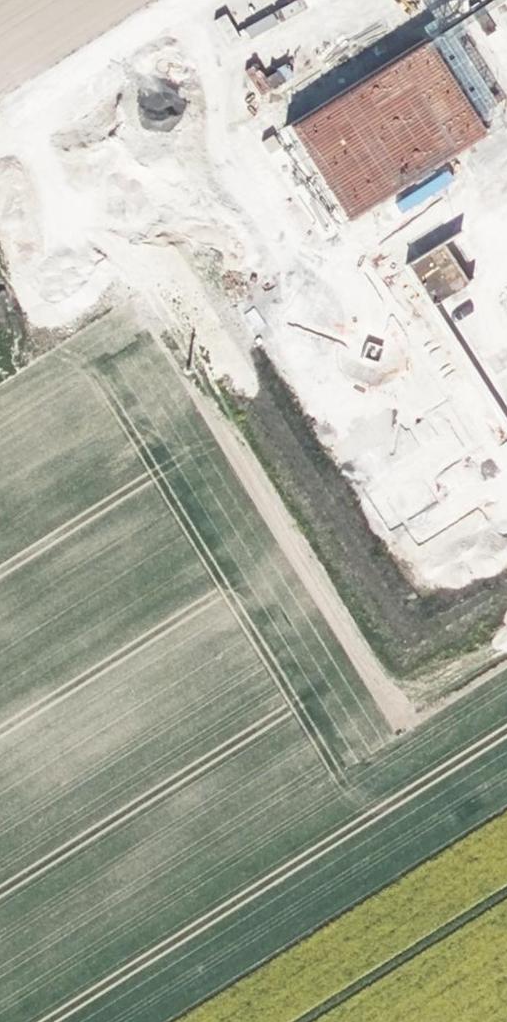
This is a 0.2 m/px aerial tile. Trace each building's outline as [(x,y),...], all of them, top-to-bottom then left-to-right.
[(494,11),(494,51),(506,51),(506,11),(494,11)] [(344,219),(489,139),(436,41),(290,121),(344,219)] [(290,86),(291,56),(252,56),(251,86),(290,86)] [(451,240),(410,260),(431,302),(471,282),(451,240)]
